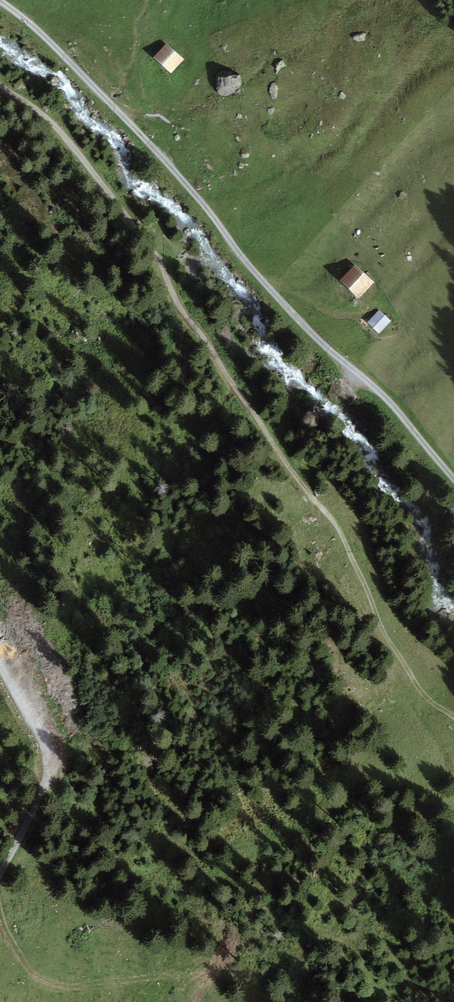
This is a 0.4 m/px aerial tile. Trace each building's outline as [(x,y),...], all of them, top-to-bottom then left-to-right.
[(184,60),(166,44),(153,58),(172,74),(184,60)] [(341,280),(360,298),(373,283),(355,265),(341,280)] [(391,322),(379,310),(368,323),(380,334),(391,322)]
